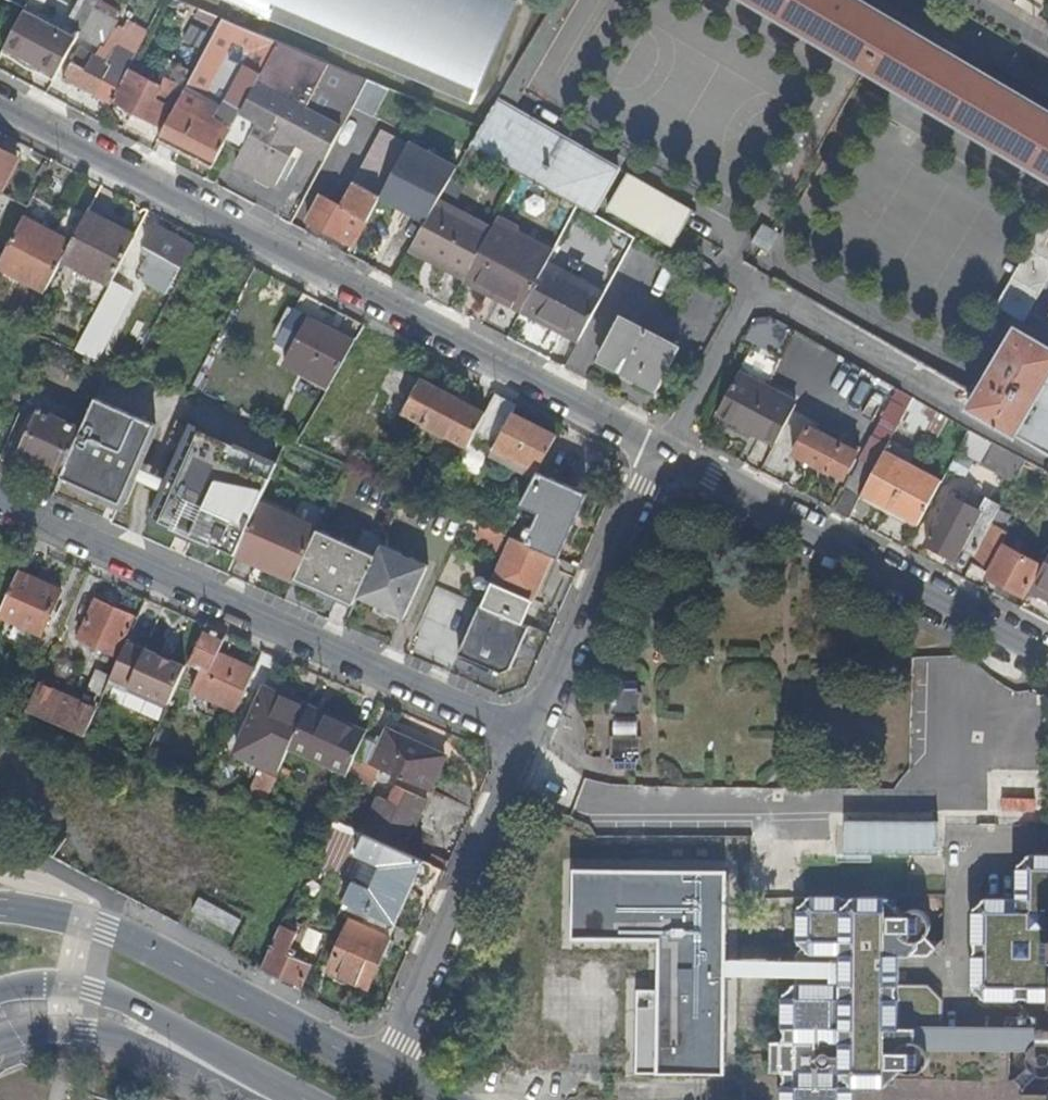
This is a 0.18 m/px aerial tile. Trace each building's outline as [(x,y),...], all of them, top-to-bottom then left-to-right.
[(83,29),(93,9),(98,0),(97,0),(78,0),(68,21),(83,29)] [(242,1),(252,6),(250,12),(269,21),(270,19),(471,105),(515,2),(512,0),(243,0),(242,1)] [(513,109),(578,0),(562,0),(523,67),(518,64),(508,81),(497,100),(513,109)] [(518,64),(523,67),(562,0),(556,0),(518,64)] [(859,0),(748,0),(994,146),(1047,177),(1047,111),(859,0)] [(1035,16),(1046,0),(1017,0),(1014,4),(1035,16)] [(83,29),(80,34),(104,47),(117,21),(93,9),(83,29)] [(64,30),(25,10),(5,48),(44,68),(64,30)] [(160,139),(212,167),(225,142),(257,82),(278,42),(223,19),(186,88),(171,118),(168,123),(160,139)] [(65,80),(109,103),(112,97),(120,82),(122,83),(135,57),(118,47),(115,53),(109,63),(98,58),(82,49),(65,80)] [(115,53),(104,47),(98,58),(109,63),(115,53)] [(157,123),(159,119),(162,113),(171,118),(186,88),(166,78),(162,86),(142,76),(151,60),(138,53),(135,57),(122,83),(112,100),(157,123)] [(376,83),(367,80),(358,97),(366,101),(376,83)] [(237,164),(267,179),(305,107),(257,82),(225,142),(243,151),(237,164)] [(616,167),(513,109),(497,100),(481,128),(471,144),(486,153),(521,173),(592,214),(619,168),(618,167),(616,167)] [(342,127),(305,107),(267,179),(277,184),(299,144),(325,158),(342,127)] [(162,113),(159,119),(168,123),(171,118),(162,113)] [(395,130),(391,137),(407,146),(409,142),(411,138),(395,130)] [(307,221),(354,246),(381,195),(404,151),(407,146),(391,137),(385,134),(377,149),(387,154),(369,189),(358,183),(345,207),(322,195),(307,221)] [(457,168),(409,142),(407,146),(404,151),(452,177),(457,168)] [(0,149),(0,192),(18,159),(0,149)] [(404,151),(381,195),(398,204),(392,218),(400,222),(400,221),(404,222),(410,209),(413,203),(431,212),(437,202),(452,177),(404,151)] [(608,210),(608,211),(674,248),(694,212),(628,175),(608,210)] [(431,252),(468,273),(490,230),(437,202),(431,212),(428,218),(411,246),(428,256),(431,252)] [(431,212),(413,203),(410,209),(428,218),(431,212)] [(120,225),(90,209),(87,216),(116,232),(135,242),(137,238),(118,229),(120,225)] [(48,290),(66,256),(84,221),(69,213),(57,234),(53,236),(23,220),(0,264),(0,265),(48,290)] [(84,221),(66,256),(114,282),(135,242),(116,232),(87,216),(84,221)] [(782,235),(763,224),(752,243),(771,253),(782,235)] [(150,277),(151,276),(172,287),(193,247),(158,227),(143,255),(150,259),(143,273),(150,277)] [(490,287),(524,304),(542,271),(548,260),(551,252),(511,231),(509,237),(491,227),(490,230),(468,273),(464,280),(488,292),(490,287)] [(1047,274),(1047,272),(1021,257),(995,305),(1022,320),(1047,274)] [(559,332),(578,342),(605,290),(548,260),(542,271),(524,304),(523,307),(562,327),(559,332)] [(125,292),(112,285),(81,343),(93,349),(125,292)] [(523,307),(524,304),(490,287),(488,292),(485,298),(519,315),(523,307)] [(558,335),(559,332),(562,327),(523,307),(519,315),(558,335)] [(292,363),(331,385),(356,343),(299,312),(284,342),(298,350),(292,363)] [(1036,335),(1010,320),(977,378),(984,382),(968,407),(1047,454),(1047,315),(1036,335)] [(621,318),(600,357),(660,388),(681,348),(621,318)] [(741,371),(767,378),(772,359),(746,352),(741,371)] [(390,364),(367,406),(398,422),(403,412),(420,379),(390,364)] [(723,414),(776,443),(796,404),(744,375),(723,414)] [(486,412),(421,379),(420,379),(403,412),(468,446),(471,440),(486,412)] [(892,401),(906,409),(912,399),(897,390),(896,391),(892,401)] [(513,413),(517,404),(496,393),(486,412),(471,440),(492,451),(495,447),(534,467),(532,471),(530,472),(529,475),(535,478),(538,471),(557,436),(513,413)] [(63,473),(62,477),(110,499),(115,487),(125,491),(155,424),(98,397),(83,430),(63,473)] [(936,440),(948,419),(912,399),(906,409),(900,420),(936,440)] [(18,453),(63,473),(83,430),(38,410),(18,453)] [(221,548),(236,555),(236,554),(260,503),(278,463),(192,425),(151,518),(175,529),(183,526),(192,530),(194,538),(209,545),(219,552),(221,548)] [(843,443),(808,425),(793,453),(828,472),(829,471),(843,478),(860,447),(845,439),(843,443)] [(1011,478),(1022,458),(968,430),(958,449),(1011,478)] [(889,442),(861,494),(918,523),(941,481),(913,466),(904,461),(908,452),(889,442)] [(917,458),(908,452),(904,461),(913,466),(917,458)] [(1037,466),(1025,460),(1019,471),(1031,478),(1037,466)] [(1044,470),(1038,481),(1047,487),(1047,472),(1044,470)] [(588,495),(538,471),(535,478),(505,535),(512,538),(553,556),(560,559),(588,495)] [(125,491),(115,487),(110,499),(119,503),(125,491)] [(846,488),(834,511),(848,518),(860,496),(846,488)] [(991,523),(1000,506),(988,499),(985,506),(954,490),(925,543),(955,558),(965,540),(978,547),(991,523)] [(236,555),(294,581),(295,579),(317,529),(260,503),(236,554),(236,555)] [(978,547),(973,557),(991,567),(989,572),(1025,591),(1041,560),(1006,540),(1005,542),(1000,539),(1008,532),(991,523),(978,547)] [(317,529),(295,579),(310,585),(309,588),(352,607),(356,597),(375,555),(317,529)] [(533,600),(553,556),(512,538),(492,582),(533,600)] [(422,576),(375,555),(356,597),(403,619),(422,576)] [(1026,596),(1047,607),(1047,555),(1026,596)] [(63,591),(20,572),(3,609),(0,615),(42,635),(63,591)] [(98,601),(80,640),(116,656),(134,618),(98,601)] [(521,646),(530,628),(503,616),(479,605),(456,656),(500,674),(511,670),(521,646)] [(211,691),(239,704),(254,671),(218,654),(226,638),(206,629),(191,664),(202,669),(193,690),(208,696),(211,691)] [(112,675),(170,701),(188,663),(129,637),(112,675)] [(89,689),(103,695),(111,676),(97,670),(89,689)] [(614,758),(614,769),(638,769),(638,758),(642,758),(642,736),(638,736),(638,715),(642,715),(643,692),(638,691),(638,681),(615,681),(615,691),(611,691),(611,715),(615,715),(614,735),(610,735),(610,758),(614,758)] [(95,714),(37,688),(27,709),(85,735),(95,714)] [(238,748),(280,767),(288,751),(290,745),(307,708),(309,702),(285,690),(282,696),(264,688),(238,748)] [(290,745),(348,772),(355,757),(365,734),(307,708),(290,745)] [(383,740),(388,730),(381,727),(377,737),(383,740)] [(445,755),(388,730),(383,740),(373,765),(379,768),(387,771),(430,790),(445,755)] [(372,785),(379,768),(373,765),(355,757),(348,772),(347,774),(372,785)] [(365,833),(404,851),(427,800),(395,786),(388,802),(378,797),(362,832),(365,833)] [(937,821),(839,817),(838,852),(936,856),(937,821)] [(384,873),(367,912),(394,924),(413,882),(421,886),(431,864),(404,851),(365,833),(357,852),(358,853),(384,865),(381,871),(384,873)] [(718,873),(570,873),(570,936),(650,936),(650,1068),(719,1068),(718,873)] [(190,911),(232,933),(239,920),(197,898),(190,911)] [(933,988),(931,989),(930,991),(893,991),(891,991),(891,990),(890,989),(888,988),(889,949),(891,949),(897,955),(923,955),(923,939),(924,938),(927,933),(928,929),(928,925),(927,920),(924,917),(922,914),(919,912),(915,911),(910,911),(907,911),(904,912),(901,915),(893,906),(893,905),(892,903),(891,902),(890,902),(888,903),(888,904),(851,903),(850,901),(849,900),(846,901),(844,903),(806,903),(806,902),(805,900),(803,900),(801,901),(801,902),(801,904),(803,906),(803,943),(801,944),(800,945),(799,946),(800,948),(801,949),(802,950),(802,991),(792,991),(791,990),(789,989),(787,989),(786,991),(786,993),(788,995),(787,1033),(786,1033),(784,1034),(784,1037),(784,1038),(786,1039),(787,1039),(787,1077),(786,1077),(784,1078),(784,1079),(783,1080),(784,1082),(787,1083),(787,1099),(844,1099),(845,1083),(846,1082),(851,1087),(857,1087),(856,1093),(876,1093),(876,1088),(881,1088),(886,1082),(889,1083),(890,1082),(891,1080),(890,1078),(895,1072),(894,1076),(899,1070),(901,1072),(906,1074),(909,1075),(912,1075),(914,1075),(917,1074),(920,1072),(924,1069),(926,1065),(928,1060),(928,1057),(927,1054),(926,1050),(923,1046),(932,1038),(935,1037),(936,1036),(936,1034),(933,1033),(933,994),(935,994),(936,992),(936,990),(934,989),(933,988)] [(369,984),(396,925),(394,924),(367,912),(343,902),(337,915),(350,920),(330,967),(369,984)] [(1027,904),(1026,905),(1026,906),(1023,907),(1024,945),(1025,945),(1026,946),(1026,947),(1026,948),(1025,949),(1023,950),(1023,990),(1024,990),(1025,990),(1026,991),(1027,992),(1025,994),(1047,995),(1047,904),(1027,904)] [(283,916),(279,926),(296,933),(300,924),(283,916)] [(296,933),(279,926),(275,934),(260,967),(300,984),(310,963),(288,953),(296,933)] [(1044,1077),(1047,1077),(1047,1041),(1046,1041),(1042,1041),(1037,1043),(1033,1045),(1029,1049),(1027,1054),(1026,1060),(1027,1065),(1029,1069),(1032,1072),(1036,1075),(1040,1077),(1044,1077)] [(27,1065),(24,1072),(34,1076),(37,1069),(27,1065)]
